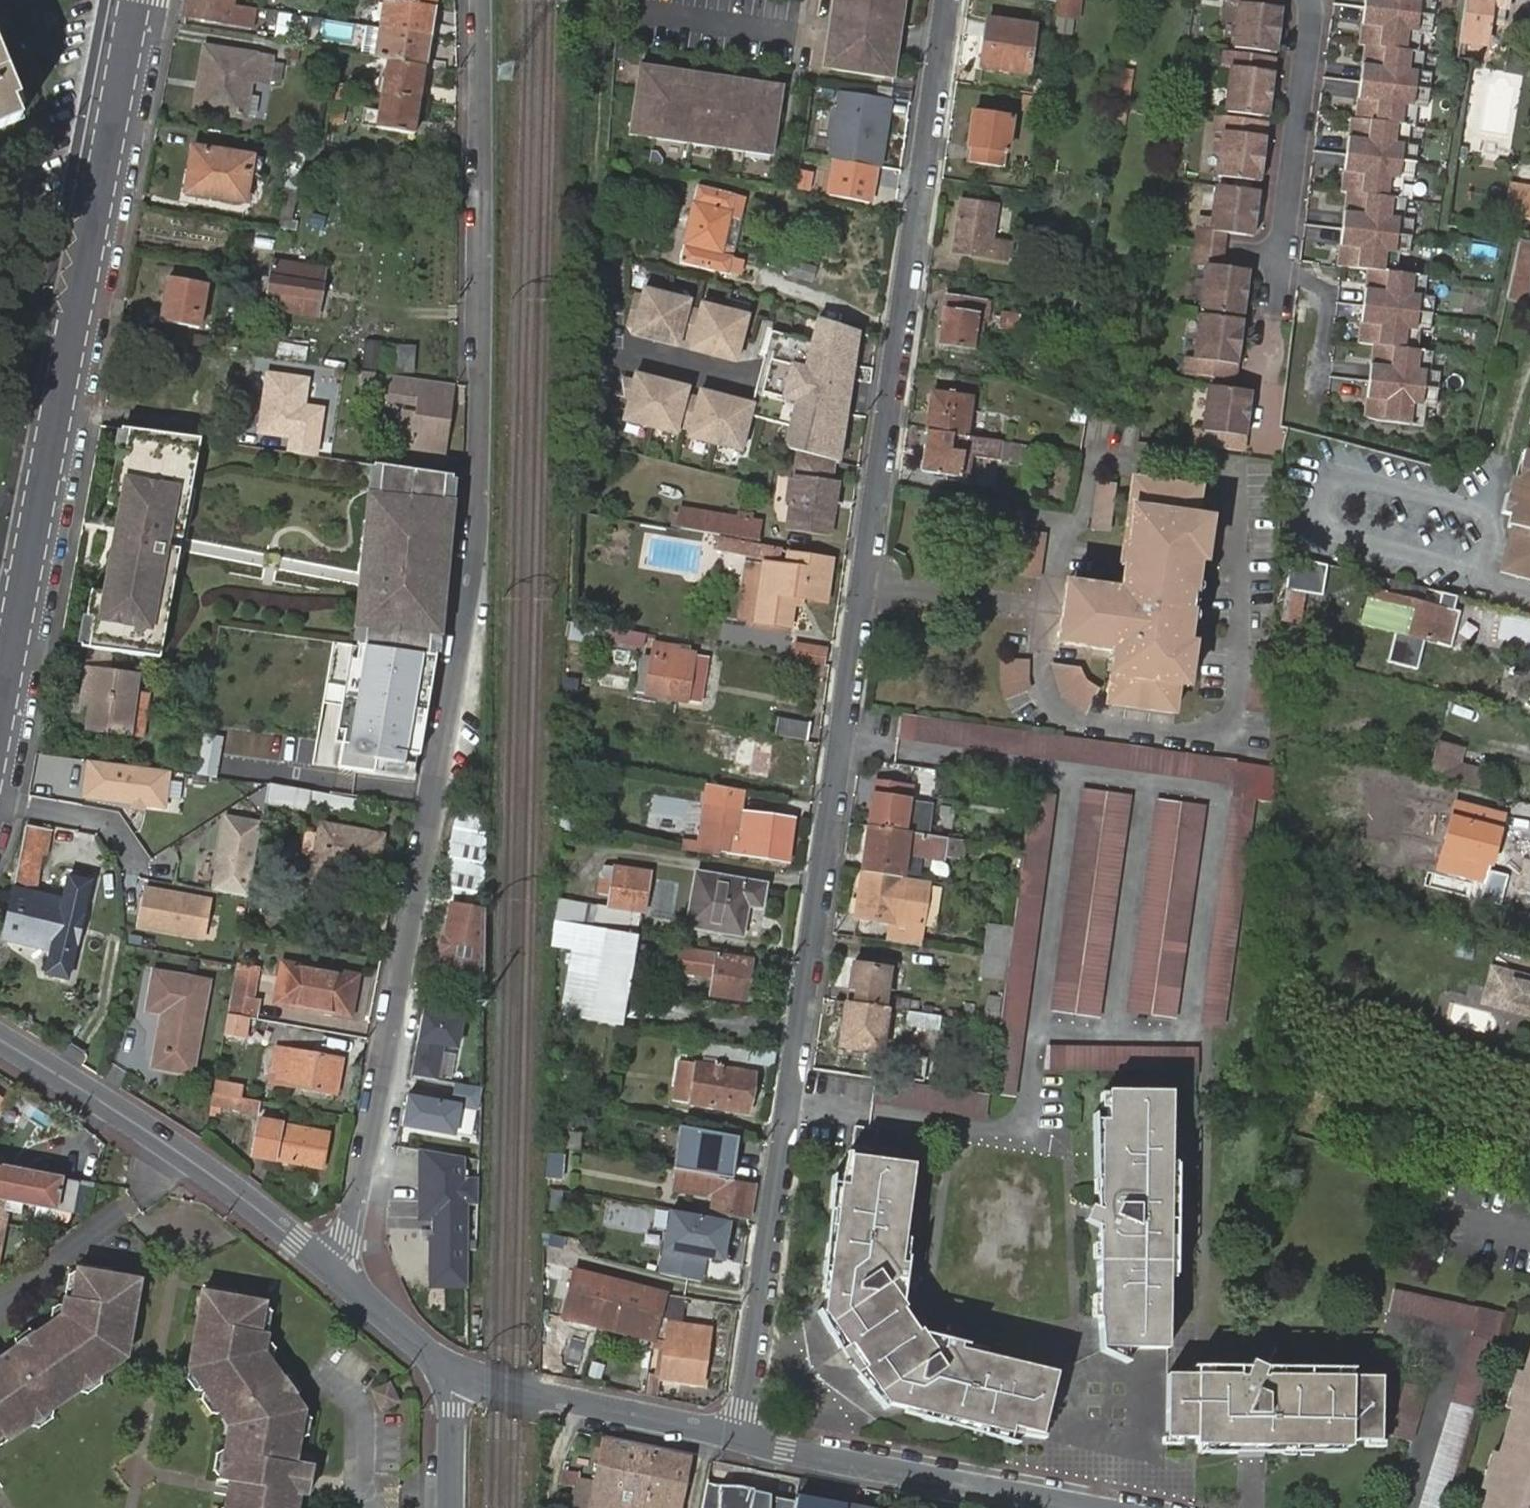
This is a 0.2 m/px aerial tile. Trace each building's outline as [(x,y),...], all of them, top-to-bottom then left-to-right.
[(233,8),(185,0),(182,18),(230,26),(233,8)] [(398,5),(433,11),(435,0),(399,0),(398,5)] [(830,27),(823,70),(894,81),(900,38),(907,0),(834,0),(830,27)] [(1052,36),(1072,39),(1073,32),(1073,25),(1077,2),(1063,0),(1057,0),(1057,1),(1057,2),(1053,29),(1052,36)] [(1232,43),(1271,46),(1275,4),(1283,5),(1283,0),(1236,0),(1232,43)] [(1359,46),(1365,46),(1355,120),(1351,119),(1341,192),(1346,193),(1337,267),(1367,271),(1357,344),(1372,346),(1364,418),(1383,423),(1423,427),(1425,407),(1435,408),(1440,374),(1430,373),(1432,353),(1417,351),(1419,332),(1430,333),(1434,299),(1424,297),(1427,277),(1397,274),(1399,254),(1409,256),(1413,221),(1403,220),(1406,200),(1400,199),(1403,181),(1413,182),(1417,147),(1408,146),(1410,127),(1415,127),(1417,108),(1427,109),(1432,74),(1422,73),(1425,53),(1414,52),(1417,33),(1431,35),(1436,0),(1433,0),(1365,0),(1359,46)] [(1461,42),(1484,45),(1487,22),(1504,25),(1507,0),(1466,0),(1461,42)] [(380,31),(428,40),(433,11),(398,5),(386,3),(380,31)] [(1278,47),(1283,5),(1275,4),(1271,46),(1278,47)] [(992,41),(990,67),(1028,72),(1034,27),(987,20),(985,39),(992,41)] [(328,21),(325,37),(352,42),(355,27),(328,21)] [(423,68),(428,40),(380,31),(374,60),(385,62),(423,68)] [(981,66),(990,67),(992,41),(985,39),(981,66)] [(203,49),(196,85),(204,87),(199,112),(240,119),(247,84),(262,86),(267,57),(203,49)] [(1223,110),(1263,114),(1268,73),(1274,73),(1276,56),(1219,49),(1218,67),(1228,69),(1223,110)] [(24,120),(0,61),(0,130),(24,120)] [(415,104),(423,68),(385,62),(378,97),(415,104)] [(784,91),(641,67),(630,137),(772,160),(784,91)] [(1268,73),(1263,114),(1270,114),(1274,73),(1268,73)] [(894,101),(838,92),(827,160),(883,169),(894,101)] [(409,136),(415,104),(378,97),(372,131),(409,136)] [(975,114),(973,130),(979,130),(981,115),(975,114)] [(979,130),(973,130),(969,163),(1005,169),(1012,119),(981,115),(979,130)] [(1260,136),(1266,137),(1268,121),(1210,115),(1208,132),(1221,133),(1214,175),(1255,179),(1260,136)] [(1262,180),(1266,137),(1260,136),(1255,179),(1262,180)] [(188,150),(182,193),(236,202),(244,160),(188,150)] [(1511,182),(1506,214),(1529,218),(1529,185),(1511,182)] [(697,188),(679,264),(726,276),(743,198),(697,188)] [(1248,239),(1253,196),(1214,191),(1209,233),(1198,232),(1195,250),(1192,270),(1203,272),(1199,311),(1239,315),(1244,276),(1222,272),(1225,253),(1226,235),(1248,239)] [(1261,198),(1253,196),(1248,239),(1256,240),(1261,198)] [(962,202),(956,243),(966,245),(965,253),(1006,259),(1009,242),(993,239),(997,207),(962,202)] [(1505,300),(1519,303),(1529,253),(1529,243),(1518,241),(1505,300)] [(966,245),(956,243),(955,251),(965,253),(966,245)] [(315,314),(322,268),(271,260),(268,278),(266,293),(265,299),(277,301),(276,308),(315,314)] [(257,291),(266,293),(268,278),(259,276),(257,291)] [(1244,276),(1239,315),(1248,316),(1250,277),(1244,276)] [(206,284),(169,277),(161,323),(198,329),(206,284)] [(703,307),(701,314),(702,314),(699,325),(687,321),(690,311),(692,304),(645,292),(643,299),(636,297),(628,329),(635,331),(633,338),(680,350),(682,343),(684,333),(696,336),(693,346),(691,353),(738,365),(750,319),(703,307)] [(949,297),(945,320),(953,321),(956,299),(949,297)] [(953,321),(945,320),(942,343),(974,348),(979,318),(988,320),(991,303),(956,299),(953,321)] [(699,325),(702,314),(701,314),(690,311),(687,321),(699,325)] [(1002,311),(999,327),(1009,329),(1012,312),(1002,311)] [(811,344),(770,334),(758,382),(752,407),(753,407),(750,419),(790,430),(784,450),(837,464),(847,397),(857,333),(818,320),(811,344)] [(1233,371),(1238,328),(1198,324),(1193,367),(1181,365),(1180,378),(1239,386),(1240,371),(1233,371)] [(1244,328),(1238,328),(1233,371),(1240,371),(1244,328)] [(693,346),(696,336),(684,333),(682,343),(693,346)] [(282,342),(280,356),(309,361),(311,348),(282,342)] [(364,368),(414,373),(418,349),(368,343),(364,368)] [(309,379),(264,372),(255,435),(288,440),(286,452),(317,457),(324,407),(305,404),(309,379)] [(413,380),(378,375),(376,398),(414,404),(412,414),(402,412),(398,438),(408,440),(406,455),(440,460),(449,398),(447,397),(448,386),(413,380)] [(635,385),(623,382),(627,401),(630,401),(625,423),(677,437),(679,430),(682,419),(694,423),(691,433),(689,440),(742,453),(750,419),(753,407),(752,407),(701,394),(699,401),(697,411),(685,408),(688,398),(689,391),(637,377),(635,385)] [(1243,440),(1248,394),(1214,390),(1209,438),(1196,436),(1194,448),(1249,453),(1251,440),(1243,440)] [(934,393),(929,431),(966,437),(972,399),(934,393)] [(1255,394),(1248,394),(1243,440),(1251,440),(1255,394)] [(697,411),(699,401),(688,398),(685,408),(697,411)] [(691,433),(694,423),(682,419),(679,430),(691,433)] [(180,544),(198,442),(120,430),(103,518),(119,521),(104,598),(89,595),(79,653),(158,663),(180,544)] [(1001,461),(1004,443),(966,437),(929,431),(926,449),(934,450),(931,472),(972,478),(975,458),(1001,461)] [(1521,479),(1513,477),(1508,496),(1513,497),(1529,502),(1529,447),(1521,479)] [(934,450),(926,449),(924,471),(931,472),(934,450)] [(837,464),(798,454),(794,481),(787,528),(828,535),(835,486),(837,464)] [(451,479),(372,467),(356,579),(346,645),(353,648),(434,659),(451,479)] [(1120,585),(1100,583),(1099,594),(1093,594),(1087,604),(1085,618),(1084,622),(1088,630),(1095,631),(1093,643),(1110,645),(1117,657),(1112,699),(1171,707),(1175,681),(1179,681),(1184,641),(1187,621),(1193,576),(1196,557),(1202,513),(1193,512),(1197,488),(1138,479),(1125,564),(1129,564),(1128,576),(1120,585)] [(1102,480),(1095,528),(1111,530),(1118,482),(1102,480)] [(1513,497),(1510,510),(1529,515),(1529,502),(1513,497)] [(1510,510),(1507,520),(1510,521),(1504,545),(1498,565),(1529,574),(1529,515),(1510,510)] [(679,512),(676,529),(713,535),(716,517),(679,512)] [(1208,514),(1202,513),(1196,557),(1202,558),(1208,514)] [(713,535),(755,542),(758,524),(716,517),(713,535)] [(730,541),(728,551),(769,557),(771,547),(730,541)] [(796,598),(824,602),(830,562),(788,555),(786,567),(765,564),(758,623),(791,628),(796,598)] [(1199,577),(1193,576),(1187,621),(1193,621),(1199,577)] [(1067,640),(1074,579),(1067,578),(1059,639),(1067,640)] [(1099,594),(1100,583),(1074,579),(1067,640),(1093,643),(1095,631),(1088,630),(1084,622),(1085,618),(1087,604),(1093,594),(1099,594)] [(1288,583),(1282,622),(1297,625),(1303,586),(1288,583)] [(1362,628),(1428,645),(1449,650),(1457,614),(1437,609),(1371,592),(1362,628)] [(597,627),(572,623),(570,637),(595,641),(597,627)] [(607,643),(610,628),(597,627),(595,641),(607,643)] [(1190,642),(1184,641),(1179,681),(1185,682),(1190,642)] [(651,656),(645,694),(684,701),(688,681),(679,679),(680,673),(690,674),(694,655),(675,651),(676,647),(653,643),(651,656)] [(791,659),(820,664),(822,649),(793,644),(791,659)] [(413,782),(434,659),(353,648),(333,771),(413,782)] [(106,675),(108,658),(89,655),(86,672),(106,675)] [(635,692),(645,694),(651,656),(641,655),(635,692)] [(1009,704),(1035,697),(1029,663),(1002,663),(1009,704)] [(1081,711),(1088,718),(1101,699),(1095,692),(1090,686),(1085,676),(1082,667),(1057,664),(1059,676),(1062,686),(1067,694),(1071,702),(1076,708),(1081,711)] [(131,714),(143,715),(146,699),(133,697),(135,679),(106,675),(86,672),(80,705),(90,706),(85,731),(127,737),(131,714)] [(679,679),(688,681),(690,674),(680,673),(679,679)] [(139,739),(143,715),(131,714),(127,737),(139,739)] [(1235,761),(900,717),(898,741),(1233,783),(1235,761)] [(778,718),(776,736),(806,741),(809,725),(778,718)] [(1435,744),(1426,778),(1475,790),(1479,774),(1455,768),(1459,750),(1435,744)] [(172,769),(85,759),(80,799),(167,809),(172,769)] [(1252,798),(1276,801),(1277,766),(1235,761),(1233,783),(1231,795),(1252,798)] [(356,815),(359,796),(275,780),(271,799),(356,815)] [(876,781),(870,827),(905,833),(912,787),(876,781)] [(1103,1024),(1130,797),(1085,792),(1055,1018),(1103,1024)] [(997,1025),(987,1096),(1012,1099),(1050,797),(1030,794),(1015,895),(1009,942),(1007,960),(1003,981),(997,1025)] [(1223,1028),(1252,798),(1231,795),(1201,1025),(1223,1028)] [(1153,800),(1126,1016),(1174,1021),(1202,806),(1153,800)] [(1505,814),(1454,801),(1435,874),(1486,887),(1505,814)] [(926,831),(927,803),(912,803),(912,831),(926,831)] [(441,901),(451,903),(481,909),(488,816),(457,812),(441,901)] [(728,835),(726,855),(786,862),(791,822),(738,814),(736,836),(728,835)] [(258,824),(223,818),(210,888),(246,894),(258,824)] [(28,826),(8,940),(52,951),(48,975),(70,979),(72,979),(92,881),(69,877),(64,900),(34,894),(41,852),(47,853),(51,831),(28,826)] [(700,844),(698,853),(717,856),(721,830),(703,827),(700,844)] [(947,839),(909,833),(905,833),(870,827),(863,871),(903,878),(906,855),(944,861),(947,839)] [(319,828),(308,881),(338,887),(341,872),(373,878),(381,840),(319,828)] [(681,851),(698,853),(700,844),(683,842),(681,851)] [(594,865),(591,881),(611,885),(614,868),(594,865)] [(608,902),(607,906),(639,912),(640,913),(647,874),(614,868),(611,885),(591,881),(587,899),(608,902)] [(922,927),(928,882),(903,878),(863,871),(856,917),(889,923),(922,927)] [(699,874),(690,926),(745,935),(751,903),(763,905),(766,885),(699,874)] [(209,898),(146,887),(139,927),(201,938),(209,898)] [(607,906),(553,897),(552,919),(553,922),(556,922),(576,925),(635,936),(639,912),(607,906)] [(440,976),(484,982),(486,910),(481,909),(451,903),(440,976)] [(922,927),(889,923),(886,942),(919,947),(922,927)] [(635,936),(576,925),(562,1015),(621,1026),(635,936)] [(1009,942),(1011,928),(987,925),(982,957),(1007,960),(1009,942)] [(722,958),(723,951),(704,947),(702,955),(678,951),(675,972),(711,979),(709,995),(744,1000),(749,962),(722,958)] [(979,978),(1003,981),(1007,960),(982,957),(979,978)] [(281,966),(277,993),(287,995),(285,1006),(349,1017),(357,979),(281,966)] [(851,966),(846,1002),(885,1009),(891,972),(851,966)] [(1491,967),(1481,1004),(1529,1017),(1529,977),(1491,967)] [(162,1014),(154,1068),(193,1074),(207,982),(152,974),(147,1011),(162,1014)] [(248,982),(232,978),(226,1017),(248,1021),(256,1023),(259,1004),(244,1001),(248,982)] [(287,995),(277,993),(275,1004),(285,1006),(287,995)] [(885,1009),(846,1002),(840,1046),(881,1052),(887,1009),(885,1009)] [(938,1031),(941,1016),(906,1011),(904,1026),(938,1031)] [(460,1019),(421,1012),(416,1041),(442,1045),(455,1047),(460,1019)] [(226,1017),(223,1040),(244,1043),(248,1021),(226,1017)] [(773,1067),(775,1054),(702,1040),(701,1054),(773,1067)] [(442,1045),(416,1041),(410,1078),(436,1082),(442,1045)] [(1042,1070),(1191,1068),(1191,1043),(1042,1042),(1042,1070)] [(332,1073),(334,1062),(276,1051),(272,1076),(286,1078),(284,1088),(335,1097),(339,1075),(332,1073)] [(559,1058),(558,1075),(568,1076),(568,1057),(559,1058)] [(341,1064),(334,1062),(332,1073),(339,1075),(341,1064)] [(703,1066),(696,1105),(747,1114),(753,1075),(703,1066)] [(987,1096),(877,1079),(874,1103),(984,1120),(987,1096)] [(215,1085),(213,1097),(241,1102),(243,1090),(215,1085)] [(455,1085),(451,1106),(459,1108),(478,1111),(481,1090),(455,1085)] [(1104,1121),(1102,1313),(1108,1313),(1109,1345),(1171,1345),(1173,1091),(1108,1091),(1108,1121),(1104,1121)] [(213,1097),(211,1108),(257,1117),(259,1105),(241,1102),(213,1097)] [(451,1106),(406,1098),(401,1127),(431,1135),(454,1136),(459,1108),(451,1106)] [(680,1128),(682,1128),(685,1112),(673,1111),(672,1119),(646,1114),(644,1121),(680,1128)] [(854,1149),(876,1152),(879,1130),(858,1126),(854,1149)] [(680,1128),(672,1170),(681,1172),(716,1179),(729,1181),(737,1137),(682,1128),(680,1128)] [(283,1129),(277,1164),(321,1171),(327,1138),(283,1129)] [(879,1130),(876,1152),(876,1155),(912,1160),(916,1136),(879,1130)] [(454,1136),(431,1135),(426,1215),(444,1216),(444,1226),(439,1226),(435,1282),(473,1285),(483,1138),(454,1136)] [(553,1155),(548,1179),(561,1182),(565,1157),(553,1155)] [(849,1345),(905,1309),(890,1286),(896,1281),(905,1282),(906,1274),(901,1273),(916,1167),(852,1158),(848,1186),(842,1185),(824,1309),(849,1345)] [(63,1175),(0,1164),(0,1234),(6,1202),(81,1213),(88,1180),(63,1175)] [(716,1179),(681,1172),(679,1184),(714,1191),(713,1197),(720,1198),(717,1214),(746,1220),(751,1188),(716,1181),(716,1179)] [(730,1219),(665,1208),(654,1273),(701,1282),(705,1257),(722,1260),(730,1219)] [(662,1291),(607,1278),(573,1269),(565,1299),(561,1317),(649,1338),(662,1291)] [(100,1373),(97,1363),(115,1350),(117,1346),(126,1347),(136,1279),(77,1270),(72,1295),(64,1295),(61,1318),(0,1360),(0,1444),(100,1373)] [(1479,1308),(1392,1289),(1388,1311),(1472,1331),(1479,1308)] [(306,1461),(298,1459),(304,1408),(264,1349),(266,1330),(258,1328),(263,1301),(200,1290),(188,1358),(195,1360),(192,1375),(227,1425),(217,1477),(227,1478),(221,1507),(298,1507),(301,1490),(306,1461)] [(1472,1331),(1415,1507),(1441,1507),(1501,1313),(1479,1308),(1472,1331)] [(919,1331),(905,1309),(849,1345),(863,1368),(919,1331)] [(682,1374),(702,1377),(708,1330),(668,1324),(660,1378),(681,1381),(682,1374)] [(935,1356),(919,1331),(863,1368),(889,1406),(1004,1440),(1006,1433),(1034,1442),(1051,1380),(952,1351),(953,1345),(944,1343),(943,1350),(935,1356)] [(1526,1350),(1517,1378),(1512,1396),(1506,1413),(1493,1456),(1487,1475),(1482,1491),(1477,1507),(1529,1507),(1529,1351),(1526,1350)] [(1197,1448),(1349,1454),(1349,1447),(1376,1449),(1379,1383),(1172,1373),(1170,1440),(1198,1440),(1197,1448)] [(701,1384),(702,1377),(682,1374),(681,1381),(701,1384)] [(1505,1394),(1512,1396),(1517,1378),(1511,1377),(1505,1394)] [(393,1386),(371,1396),(380,1415),(400,1405),(393,1386)] [(1406,1446),(1424,1395),(1403,1388),(1386,1440),(1406,1446)] [(1499,1412),(1506,1413),(1512,1396),(1505,1394),(1499,1412)] [(602,1439),(592,1487),(574,1483),(569,1507),(680,1507),(690,1457),(652,1449),(602,1439)] [(1480,1472),(1487,1475),(1493,1456),(1487,1454),(1480,1472)] [(314,1463),(306,1461),(301,1490),(309,1492),(314,1463)] [(1475,1489),(1482,1491),(1487,1475),(1480,1472),(1475,1489)] [(795,1501),(764,1496),(765,1491),(747,1488),(746,1492),(705,1485),(701,1507),(793,1507),(795,1501)] [(796,1498),(794,1507),(843,1507),(796,1498)]
